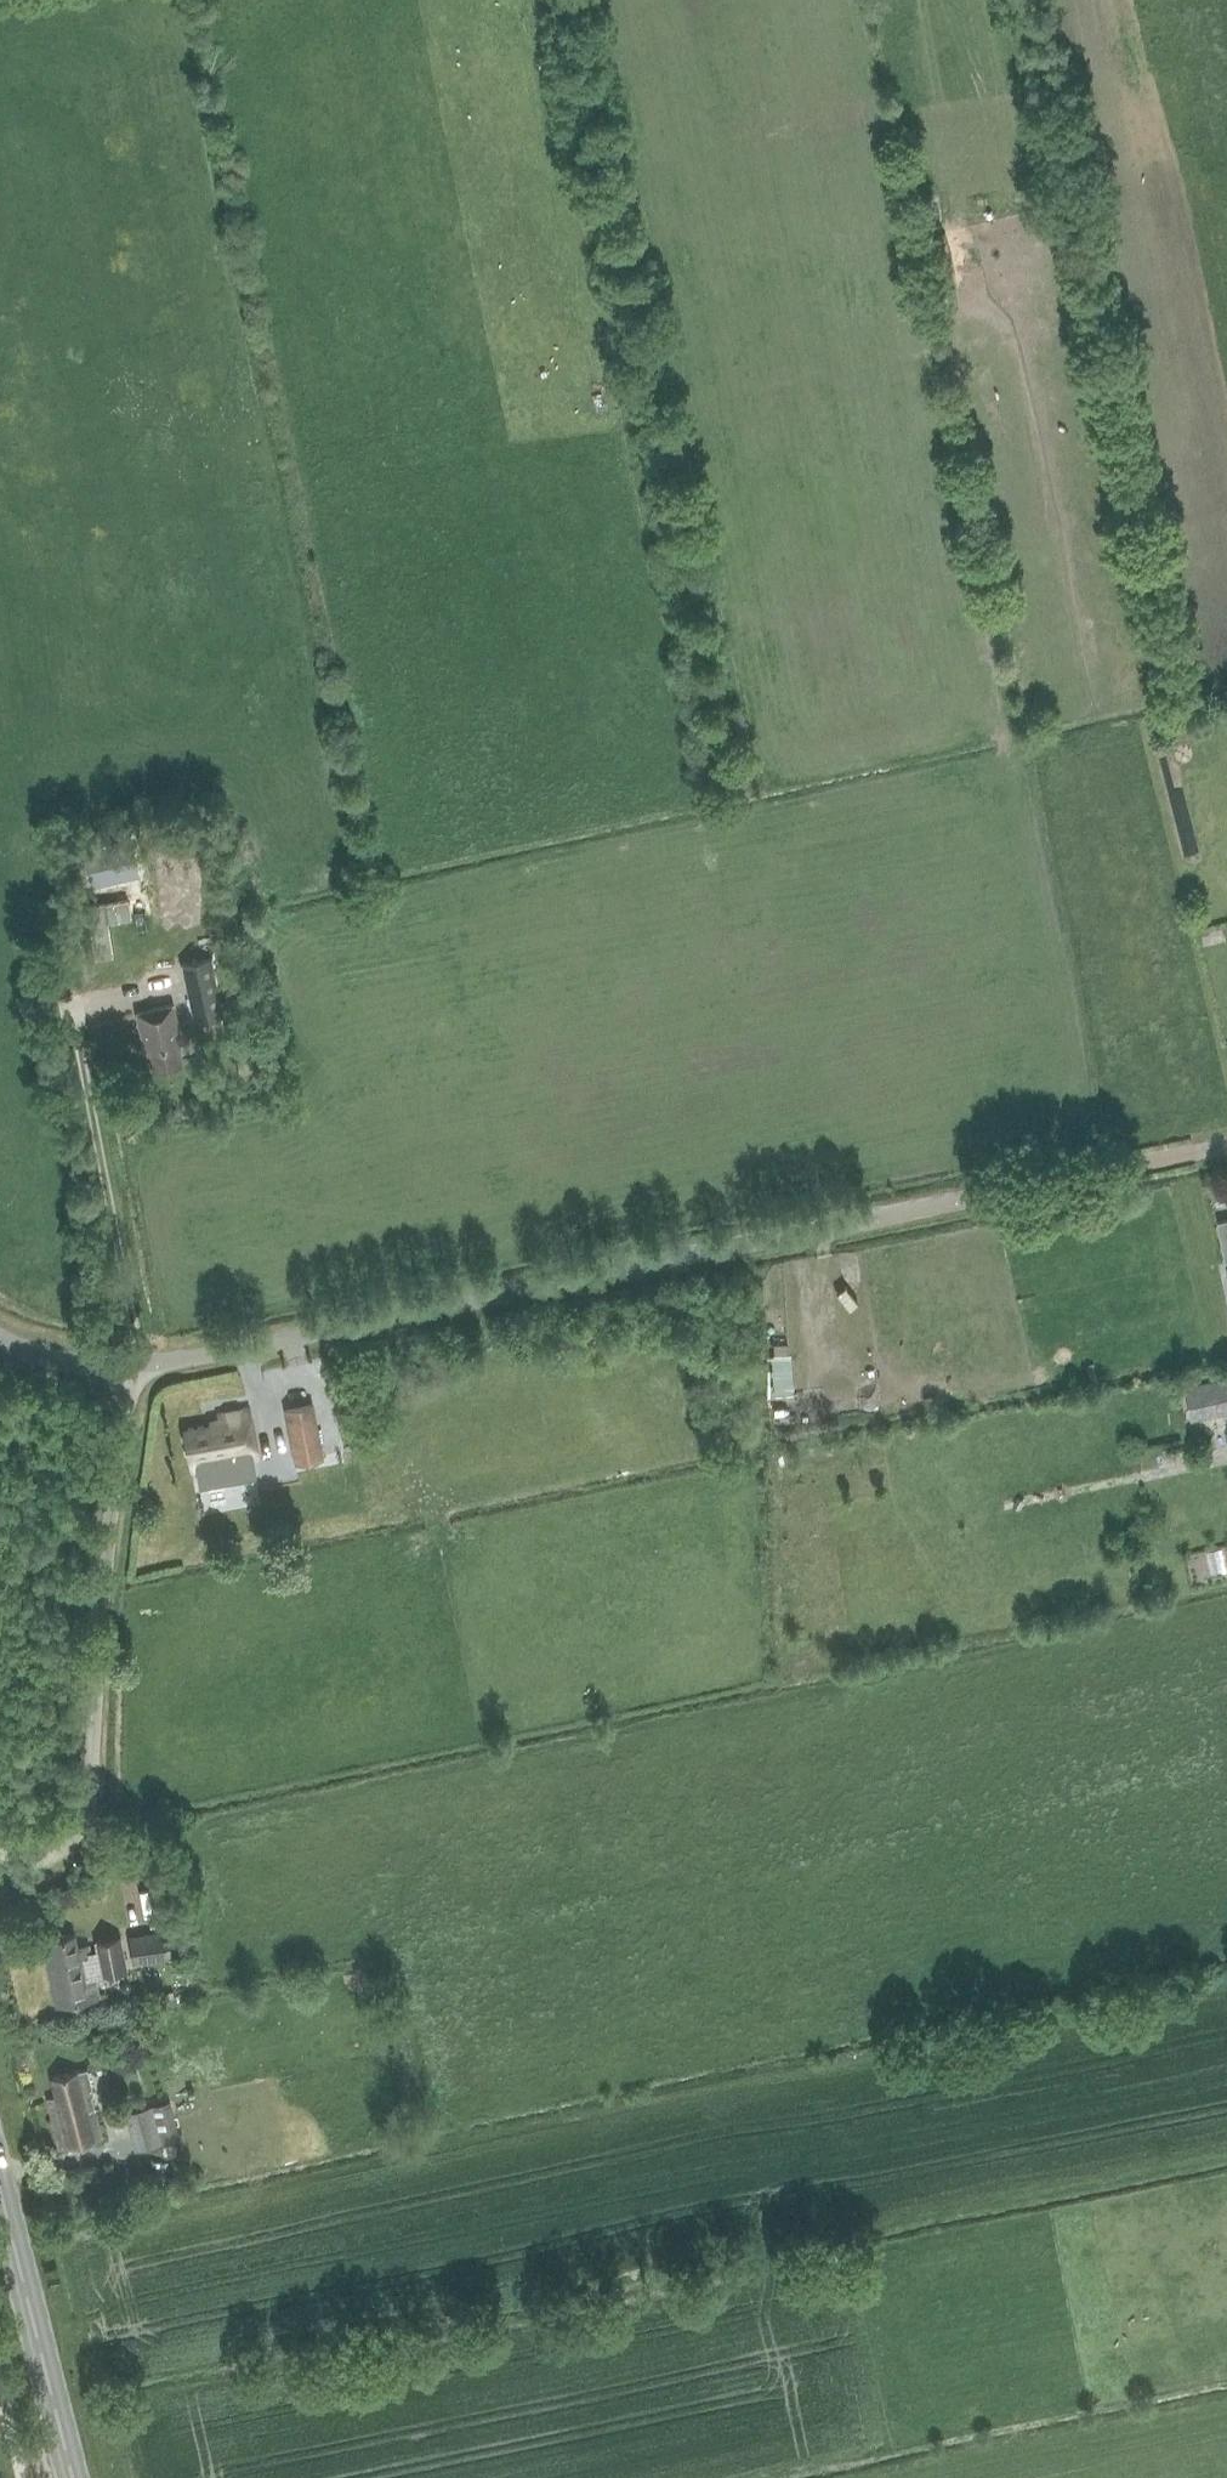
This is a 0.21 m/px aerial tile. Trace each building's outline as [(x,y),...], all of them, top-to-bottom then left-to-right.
[(81,849),(90,887),(138,876),(129,838),(81,849)] [(108,902),(88,905),(91,931),(95,957),(103,956),(112,954),(109,937),(107,920),(118,919),(130,917),(129,908),(128,899),(108,902)] [(210,958),(182,964),(194,1022),(222,1016),(210,958)] [(151,1070),(183,1063),(179,1044),(181,1043),(173,1005),(136,1013),(142,1043),(145,1042),(151,1070)] [(1218,1222),(1223,1244),(1226,1243),(1226,1220),(1218,1222)] [(1192,1420),(1226,1412),(1226,1376),(1185,1386),(1192,1420)] [(292,1464),(320,1458),(309,1403),(281,1409),(292,1464)] [(256,1458),(247,1409),(217,1414),(218,1420),(210,1421),(211,1427),(184,1432),(191,1470),(256,1458)] [(168,1932),(129,1937),(133,1962),(171,1957),(168,1932)] [(91,1956),(89,1945),(77,1947),(74,1935),(51,1939),(54,1949),(45,1951),(56,2006),(99,1998),(95,1975),(126,1969),(120,1938),(97,1942),(99,1954),(91,1956)] [(51,2078),(56,2099),(47,2101),(58,2149),(101,2139),(91,2096),(87,2097),(86,2092),(93,2091),(88,2070),(51,2078)] [(181,2138),(170,2101),(124,2113),(135,2151),(181,2138)]
